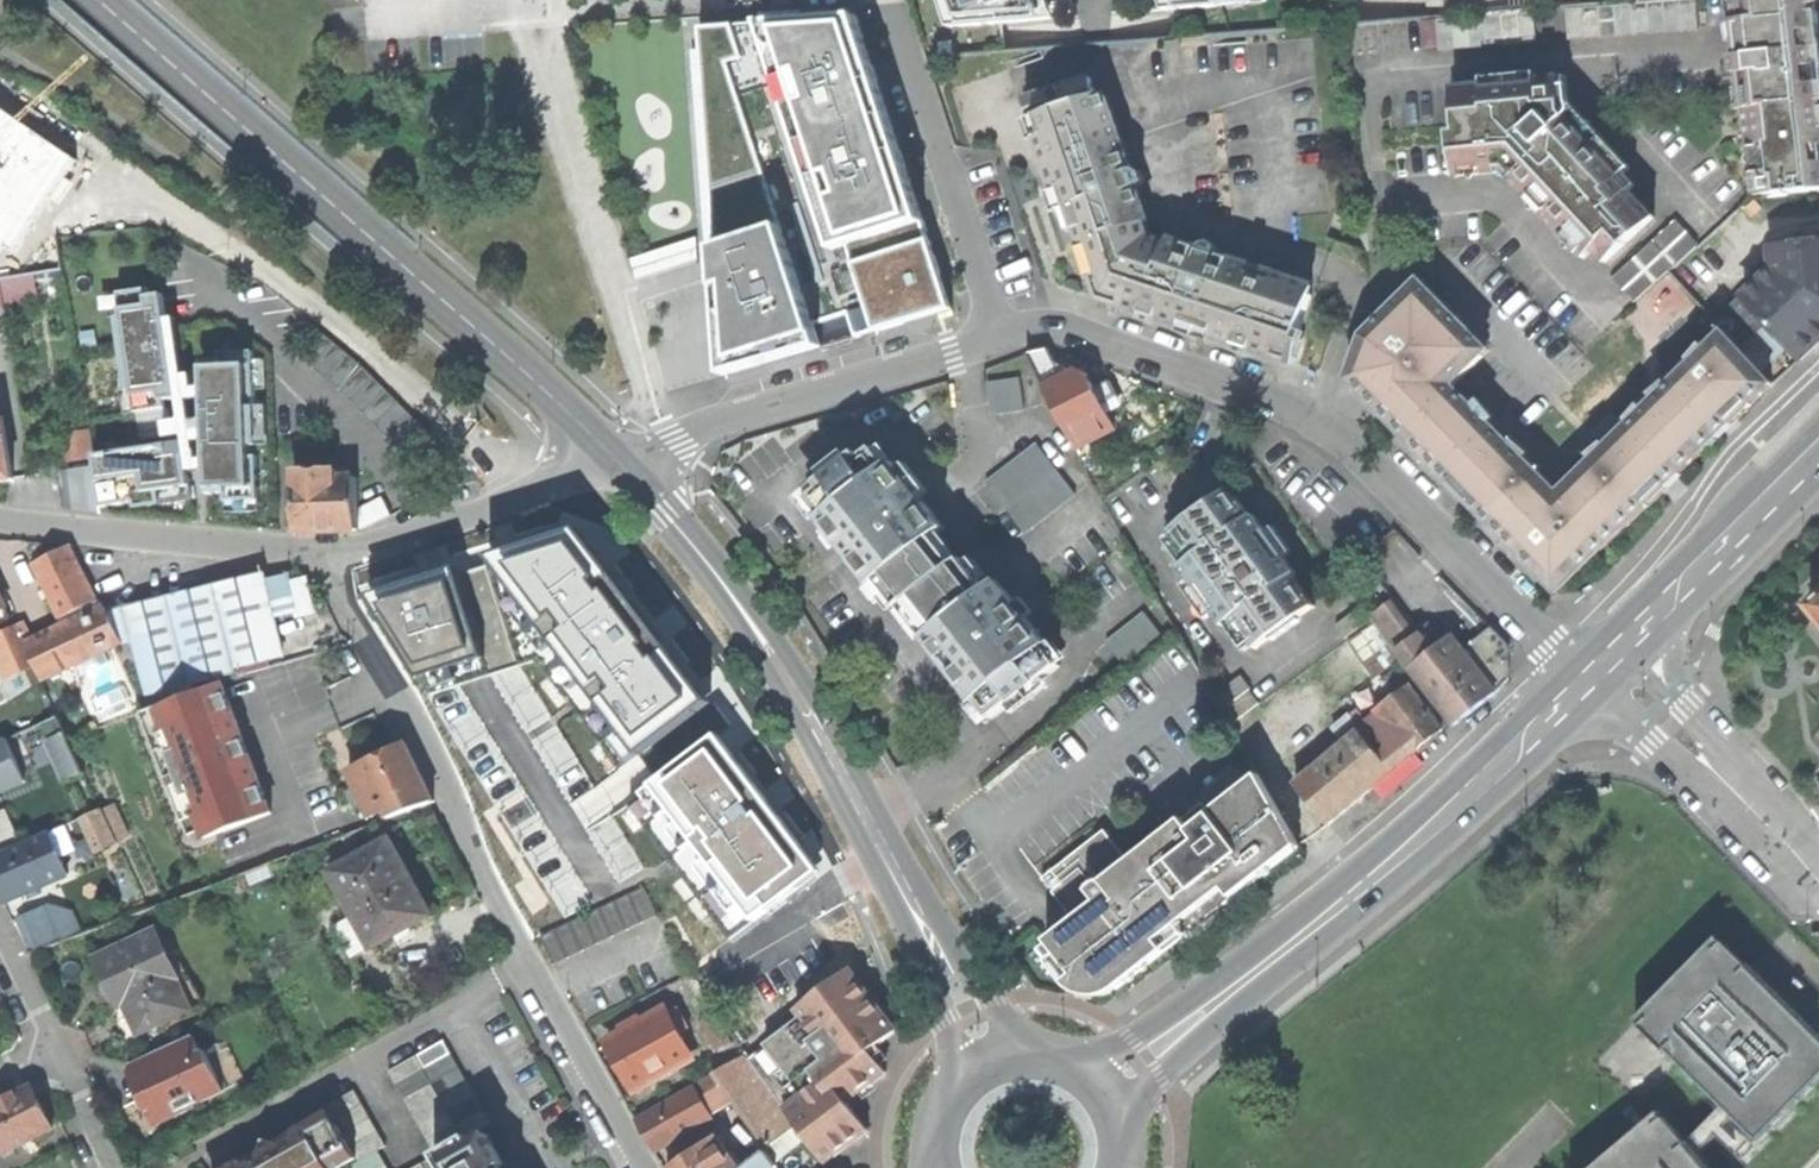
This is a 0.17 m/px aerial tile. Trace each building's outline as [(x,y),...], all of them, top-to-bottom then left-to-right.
[(1046,19),(1040,0),(943,0),(951,26),(1046,19)] [(1166,9),(1270,2),(1269,0),(1163,0),(1166,9)] [(1569,41),(1699,30),(1697,0),(1693,0),(1640,4),(1566,10),(1569,41)] [(1739,56),(1737,57),(1734,59),(1732,62),(1732,66),(1734,70),(1737,72),(1741,73),(1757,197),(1818,190),(1818,11),(1815,11),(1814,0),(1732,0),(1739,56)] [(1439,52),(1537,44),(1534,13),(1423,22),(1425,48),(1439,47),(1439,52)] [(863,15),(753,20),(834,255),(853,250),(932,228),(863,15)] [(753,20),(696,23),(720,375),(878,330),(853,250),(834,255),(753,20)] [(1167,52),(1181,50),(1180,42),(1166,44),(1167,52)] [(1606,263),(1655,218),(1631,193),(1636,187),(1605,152),(1571,116),(1573,109),(1571,104),(1564,102),(1560,79),(1455,89),(1462,163),(1480,161),(1480,167),(1509,165),(1519,175),(1512,181),(1530,200),(1537,194),(1552,210),(1545,217),(1562,234),(1568,228),(1572,226),(1606,263)] [(1296,354),(1318,289),(1219,257),(1219,252),(1217,248),(1213,246),(1208,246),(1204,248),(1203,252),(1172,241),(1170,247),(1151,241),(1146,225),(1150,224),(1139,191),(1143,188),(1144,186),(1145,182),(1143,178),(1140,175),(1134,176),(1113,112),(1105,115),(1093,80),(1027,102),(1065,214),(1073,211),(1077,224),(1103,300),(1186,328),(1192,308),(1198,310),(1207,312),(1202,326),(1218,331),(1216,338),(1277,357),(1280,349),(1296,354)] [(40,252),(32,199),(24,200),(19,176),(34,173),(32,163),(36,155),(35,148),(34,144),(27,136),(26,124),(2,128),(0,128),(0,258),(40,252)] [(1634,303),(1698,243),(1677,219),(1612,278),(1634,303)] [(957,308),(932,228),(853,250),(878,330),(957,308)] [(1771,249),(1773,270),(1727,312),(1753,339),(1769,324),(1801,360),(1818,343),(1818,244),(1771,249)] [(1756,401),(1773,384),(1723,333),(1707,348),(1702,343),(1689,357),(1692,363),(1688,367),(1683,362),(1669,376),(1674,381),(1671,383),(1666,381),(1650,394),(1655,399),(1645,409),(1640,404),(1628,418),(1630,424),(1626,428),(1621,422),(1607,437),(1612,442),(1608,446),(1604,442),(1588,455),(1593,460),(1560,493),(1527,460),(1532,455),(1519,443),(1514,443),(1508,441),(1513,436),(1499,421),(1494,426),(1490,422),(1494,419),(1481,403),(1476,407),(1464,396),(1452,396),(1448,392),(1490,350),(1421,280),(1378,322),(1366,333),(1349,380),(1436,468),(1437,473),(1447,482),(1518,553),(1523,547),(1559,583),(1593,548),(1600,553),(1639,515),(1648,506),(1649,508),(1697,459),(1719,437),(1729,430),(1756,401)] [(82,371),(86,399),(187,389),(273,380),(270,351),(82,371)] [(1046,351),(1026,355),(1077,448),(1115,429),(1104,408),(1092,386),(1072,397),(1046,351)] [(992,414),(1023,410),(1019,378),(987,382),(992,414)] [(273,380),(187,389),(191,430),(277,421),(273,380)] [(86,399),(92,440),(128,437),(135,436),(191,430),(187,389),(86,399)] [(13,477),(3,417),(0,417),(0,480),(13,477)] [(135,436),(128,437),(131,458),(138,458),(135,436)] [(92,440),(96,467),(102,512),(137,515),(131,458),(128,437),(92,440)] [(984,482),(1004,508),(1017,498),(1030,488),(1041,479),(1055,468),(1035,443),(984,482)] [(900,610),(906,605),(956,565),(934,538),(946,529),(893,463),(888,466),(875,449),(862,459),(857,453),(818,483),(823,489),(810,500),(844,542),(840,546),(847,555),(859,570),(865,565),(900,610)] [(62,509),(102,512),(96,467),(57,472),(62,509)] [(296,470),(296,479),(334,477),(333,468),(296,470)] [(1074,493),(1055,468),(1041,479),(1061,504),(1074,493)] [(296,479),(298,530),(327,529),(357,528),(354,477),(334,477),(296,479)] [(1049,513),(1061,504),(1041,479),(1030,488),(1049,513)] [(1037,523),(1049,513),(1030,488),(1017,498),(1037,523)] [(1255,650),(1314,607),(1292,577),(1296,574),(1274,544),(1254,515),(1251,517),(1231,488),(1173,530),(1182,543),(1193,559),(1184,565),(1181,567),(1223,627),(1225,625),(1234,620),(1245,635),(1255,650)] [(1024,533),(1037,523),(1017,498),(1004,508),(1024,533)] [(633,785),(715,720),(582,539),(482,566),(633,785)] [(1173,549),(1184,565),(1193,559),(1182,543),(1173,549)] [(59,617),(86,605),(97,599),(72,545),(51,555),(34,563),(59,617)] [(992,718),(1058,665),(1044,647),(1048,644),(1025,616),(1019,621),(1012,612),(1018,607),(1004,590),(993,598),(962,560),(956,565),(906,605),(960,671),(953,677),(964,690),(975,703),(978,701),(992,718)] [(476,640),(456,573),(385,591),(427,655),(476,640)] [(127,608),(148,693),(196,681),(196,682),(237,672),(236,667),(282,656),(273,617),(264,584),(262,575),(213,587),(127,608)] [(289,578),(264,584),(273,617),(296,611),(299,620),(316,616),(307,582),(291,586),(289,578)] [(86,605),(90,614),(102,608),(97,599),(86,605)] [(1809,608),(1818,620),(1818,600),(1809,608)] [(1473,711),(1495,693),(1451,637),(1433,652),(1418,633),(1411,638),(1387,605),(1371,618),(1371,619),(1408,671),(1409,670),(1454,727),(1473,711)] [(90,614),(24,644),(30,657),(40,678),(122,640),(106,606),(102,608),(90,614)] [(1345,638),(1371,619),(1371,618),(1362,606),(1335,625),(1345,638)] [(1025,616),(1018,607),(1012,612),(1019,621),(1025,616)] [(1142,612),(1130,622),(1150,646),(1163,636),(1142,612)] [(1236,641),(1245,635),(1234,620),(1225,625),(1236,641)] [(4,627),(20,661),(30,657),(24,644),(14,622),(4,627)] [(1130,622),(1119,632),(1139,656),(1150,646),(1130,622)] [(1372,679),(1394,663),(1367,626),(1346,642),(1372,679)] [(1106,642),(1127,666),(1139,656),(1119,632),(1106,642)] [(20,661),(23,667),(30,683),(40,678),(30,657),(20,661)] [(7,699),(32,687),(30,683),(23,667),(0,678),(0,684),(7,699)] [(1247,692),(1237,679),(1214,697),(1230,726),(1255,708),(1245,693),(1247,692)] [(223,681),(142,711),(174,799),(188,794),(201,829),(219,822),(222,831),(271,813),(248,751),(223,681)] [(522,683),(502,698),(534,741),(554,726),(522,683)] [(1342,745),(1294,784),(1329,825),(1362,798),(1442,730),(1410,686),(1381,706),(1384,711),(1360,730),(1349,716),(1330,730),(1342,745)] [(42,723),(68,778),(84,771),(59,716),(42,723)] [(19,732),(7,738),(16,759),(29,754),(19,732)] [(25,779),(16,759),(7,738),(0,741),(0,790),(25,779)] [(391,821),(434,801),(421,772),(407,743),(350,769),(359,789),(365,802),(372,817),(386,810),(391,821)] [(715,744),(627,812),(731,945),(818,877),(715,744)] [(1078,922),(1050,944),(1076,978),(1067,984),(1074,993),(1081,997),(1082,990),(1101,992),(1101,998),(1111,995),(1188,935),(1176,920),(1199,927),(1206,921),(1207,904),(1226,905),(1300,847),(1261,777),(1214,814),(1199,826),(1192,817),(1132,864),(1107,833),(1055,873),(1066,887),(1056,895),(1078,922)] [(357,805),(365,802),(359,789),(351,792),(357,805)] [(187,834),(201,829),(188,794),(174,799),(187,834)] [(1207,805),(1192,817),(1199,826),(1214,814),(1207,805)] [(91,812),(106,845),(117,840),(101,807),(91,812)] [(22,836),(9,808),(0,812),(0,845),(22,836)] [(204,837),(222,831),(219,822),(201,829),(204,837)] [(3,901),(68,872),(49,830),(0,852),(0,894),(3,901)] [(391,838),(331,872),(357,918),(337,929),(354,959),(396,935),(397,937),(412,929),(411,927),(434,915),(413,878),(391,838)] [(631,845),(560,879),(577,914),(648,880),(631,845)] [(1045,881),(1056,895),(1066,887),(1055,873),(1045,881)] [(542,936),(555,965),(658,917),(645,888),(542,936)] [(18,916),(34,950),(81,928),(71,906),(52,900),(18,916)] [(1215,914),(1226,905),(1207,904),(1206,921),(1215,914)] [(1188,935),(1199,927),(1176,920),(1188,935)] [(157,930),(95,959),(107,986),(116,1005),(124,1002),(139,1034),(166,1022),(162,1014),(190,1001),(157,930)] [(1764,1140),(1818,1084),(1818,1030),(1775,987),(1722,935),(1640,1020),(1764,1140)] [(1041,950),(1067,984),(1076,978),(1050,944),(1041,950)] [(798,1013),(803,1019),(857,979),(852,973),(798,1013)] [(809,1138),(829,1164),(872,1132),(850,1103),(888,1075),(873,1054),(898,1035),(886,1019),(881,1022),(868,1004),(873,1001),(857,979),(803,1019),(765,1047),(767,1049),(752,1061),(800,1126),(809,1138)] [(1090,999),(1101,998),(1101,992),(1082,990),(1081,997),(1090,999)] [(879,1010),(873,1001),(868,1004),(881,1022),(886,1019),(879,1010)] [(679,1009),(666,1016),(676,1035),(689,1028),(679,1009)] [(625,1064),(638,1089),(690,1060),(676,1035),(666,1016),(663,1012),(644,1023),(640,1016),(621,1027),(625,1034),(612,1041),(625,1064)] [(129,1072),(153,1126),(194,1107),(193,1105),(223,1092),(205,1052),(201,1054),(193,1036),(130,1064),(129,1072)] [(419,1057),(427,1071),(454,1056),(447,1041),(419,1057)] [(772,1147),(800,1126),(752,1061),(747,1053),(717,1071),(728,1086),(772,1147)] [(454,1056),(427,1071),(434,1085),(462,1069),(454,1056)] [(391,1072),(399,1086),(427,1071),(419,1057),(391,1072)] [(462,1069),(434,1085),(442,1098),(469,1083),(462,1069)] [(399,1086),(406,1100),(434,1085),(427,1071),(399,1086)] [(698,1103),(728,1086),(717,1071),(689,1089),(698,1103)] [(469,1083),(442,1098),(450,1112),(477,1097),(469,1083)] [(4,1152),(52,1128),(42,1108),(31,1085),(0,1101),(0,1145),(4,1152)] [(406,1100),(414,1113),(442,1098),(434,1085),(406,1100)] [(709,1123),(698,1103),(689,1089),(638,1121),(657,1153),(709,1123)] [(329,1106),(337,1119),(365,1104),(357,1091),(329,1106)] [(477,1097),(450,1112),(458,1127),(485,1112),(477,1097)] [(414,1113),(421,1128),(450,1112),(442,1098),(414,1113)] [(340,1126),(345,1134),(373,1119),(365,1104),(337,1119),(340,1126)] [(1691,1145),(1693,1143),(1664,1111),(1598,1167),(1711,1167),(1691,1145)] [(421,1128),(430,1142),(458,1127),(450,1112),(421,1128)] [(485,1112),(458,1127),(465,1141),(471,1138),(493,1126),(485,1112)] [(359,1160),(352,1147),(345,1134),(340,1126),(335,1129),(328,1115),(296,1132),(300,1138),(285,1146),(266,1139),(262,1160),(266,1167),(345,1167),(359,1160)] [(345,1134),(352,1147),(380,1132),(373,1119),(345,1134)] [(777,1162),(809,1138),(800,1126),(772,1147),(768,1150),(777,1162)] [(430,1142),(437,1157),(465,1141),(458,1127),(430,1142)] [(359,1160),(360,1163),(380,1152),(388,1148),(380,1132),(352,1147),(359,1160)] [(506,1165),(498,1150),(489,1135),(474,1143),(471,1138),(465,1141),(437,1157),(444,1167),(501,1167),(506,1165)] [(719,1139),(677,1167),(740,1167),(719,1139)] [(777,1162),(768,1150),(744,1167),(779,1167),(780,1167),(777,1162)] [(353,1167),(385,1167),(388,1166),(380,1152),(360,1163),(353,1167)] [(436,1167),(444,1167),(437,1157),(432,1160),(436,1167)] [(248,1167),(266,1167),(262,1160),(248,1167)]
